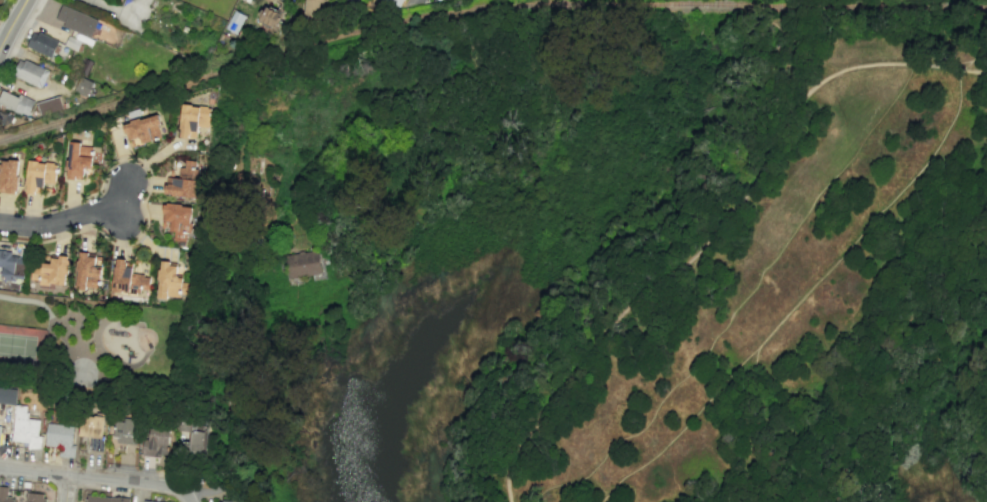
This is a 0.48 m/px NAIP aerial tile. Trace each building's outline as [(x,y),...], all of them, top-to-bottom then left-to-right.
[(302,14),(317,16),(319,3),(323,4),(323,0),(304,0),(302,14)] [(54,22),(91,36),(98,19),(61,5),(54,22)] [(282,13),(264,6),(257,21),(276,29),(282,13)] [(237,34),(245,16),(232,10),(225,29),(237,34)] [(58,42),(33,30),(26,46),(50,58),(58,42)] [(49,71),(20,58),(12,75),(41,88),(49,71)] [(92,82),(79,77),(73,91),(86,97),(92,82)] [(19,94),(18,97),(1,90),(0,94),(0,105),(27,117),(34,101),(19,94)] [(37,102),(40,115),(63,109),(60,96),(37,102)] [(196,126),(209,127),(210,107),(180,106),(179,137),(196,138),(196,126)] [(163,136),(155,114),(122,125),(129,147),(163,136)] [(92,145),(67,144),(65,178),(83,179),(83,168),(91,168),(92,145)] [(196,197),(197,161),(181,160),(180,178),(165,177),(164,196),(196,197)] [(0,161),(0,189),(17,190),(18,162),(0,161)] [(25,193),(36,194),(36,184),(55,185),(56,163),(27,161),(25,193)] [(192,206),(162,204),(161,221),(166,221),(166,230),(174,231),(173,240),(186,241),(187,233),(190,233),(192,206)] [(3,268),(1,280),(13,281),(13,278),(23,279),(26,258),(11,256),(11,251),(0,250),(0,268),(3,268)] [(316,250),(282,255),(285,278),(320,273),(316,250)] [(75,289),(86,290),(86,287),(99,288),(101,257),(87,256),(87,252),(77,252),(75,289)] [(65,285),(68,257),(51,256),(50,264),(32,263),(30,280),(39,280),(39,285),(48,286),(48,283),(65,285)] [(112,291),(149,293),(150,275),(131,274),(132,267),(125,267),(125,259),(114,259),(112,291)] [(188,298),(190,280),(176,279),(177,264),(159,263),(157,295),(188,298)] [(103,377),(102,389),(121,390),(122,379),(103,377)] [(15,403),(16,388),(0,387),(0,402),(15,403)] [(41,447),(43,435),(38,435),(40,418),(28,417),(28,411),(26,411),(26,404),(16,403),(12,439),(29,440),(29,447),(41,447)] [(89,450),(103,450),(105,416),(81,415),(80,436),(90,437),(89,450)] [(138,444),(138,420),(116,419),(115,443),(138,444)] [(47,422),(45,444),(60,446),(59,455),(74,456),(75,444),(72,444),(74,425),(47,422)] [(197,422),(180,422),(180,431),(191,431),(191,451),(207,452),(207,431),(197,430),(197,422)] [(143,455),(168,458),(172,430),(147,426),(143,455)] [(13,498),(10,498),(10,495),(6,495),(7,486),(0,485),(0,501),(13,501),(13,498)] [(45,494),(26,492),(25,501),(44,501),(45,494)]
